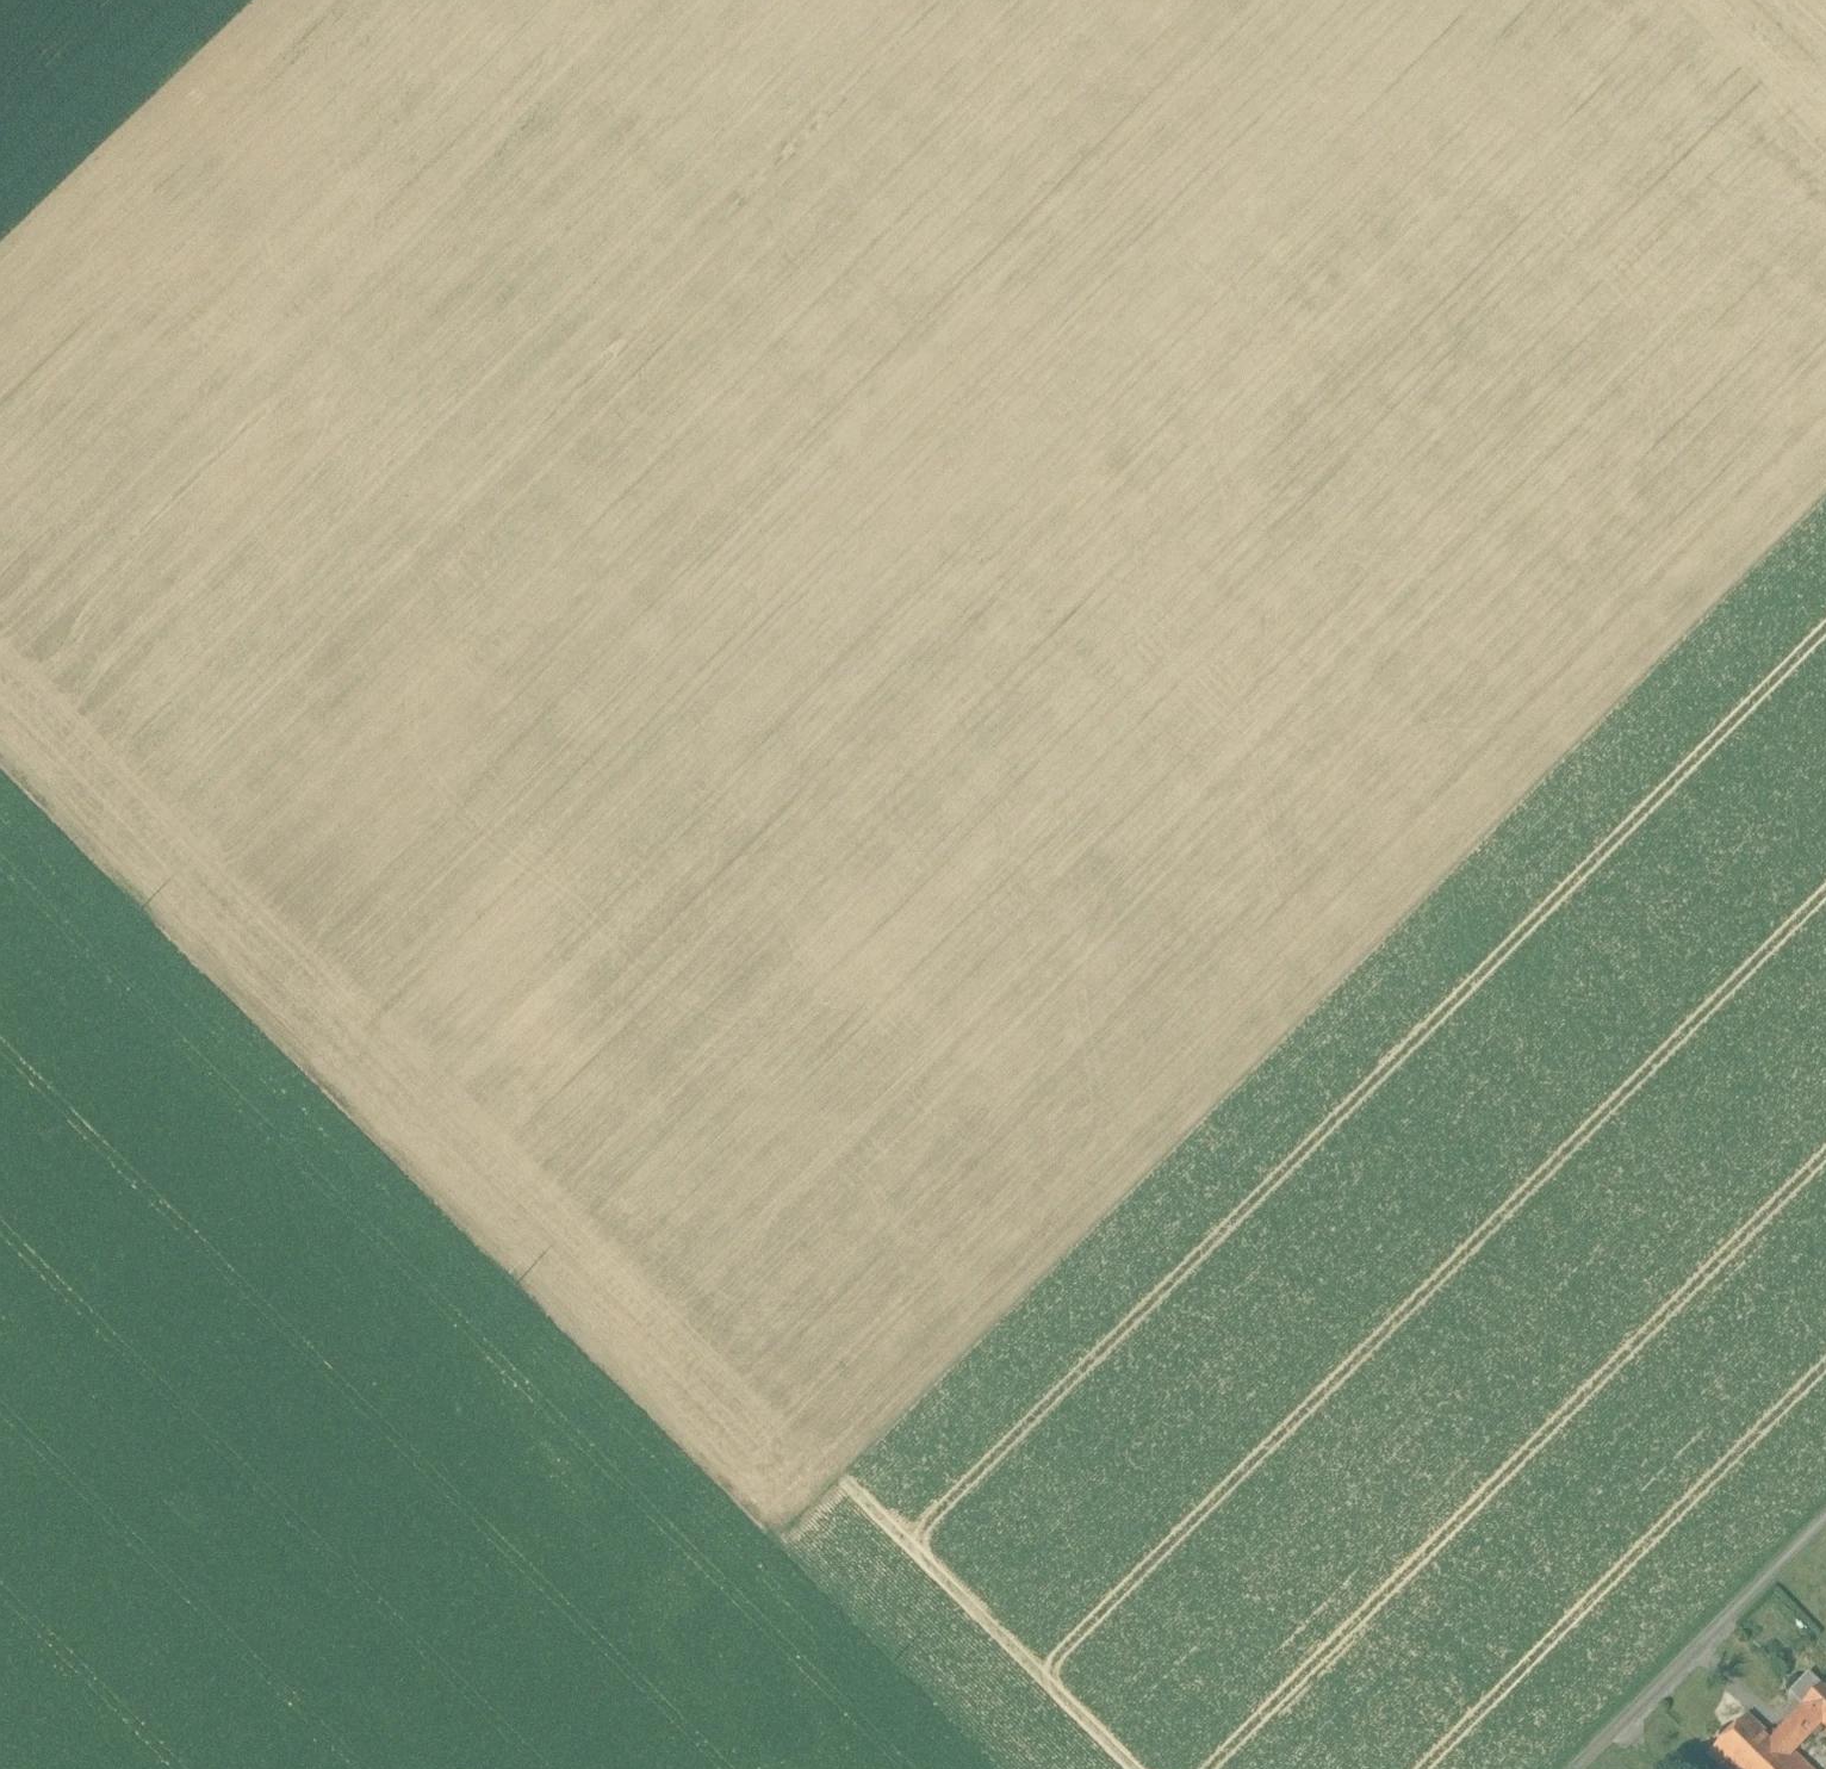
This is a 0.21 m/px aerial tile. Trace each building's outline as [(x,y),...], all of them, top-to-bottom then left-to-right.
[(1808,1672),(1788,1693),(1801,1705),(1821,1685),(1808,1672)] [(1821,1685),(1801,1705),(1802,1706),(1771,1738),(1786,1752),(1788,1750),(1793,1755),(1821,1725),(1825,1731),(1825,1690),(1821,1685)] [(1747,1715),(1708,1755),(1723,1768),(1769,1768),(1786,1752),(1771,1738),(1747,1715)] [(1788,1750),(1786,1752),(1769,1768),(1808,1768),(1793,1755),(1788,1750)]
